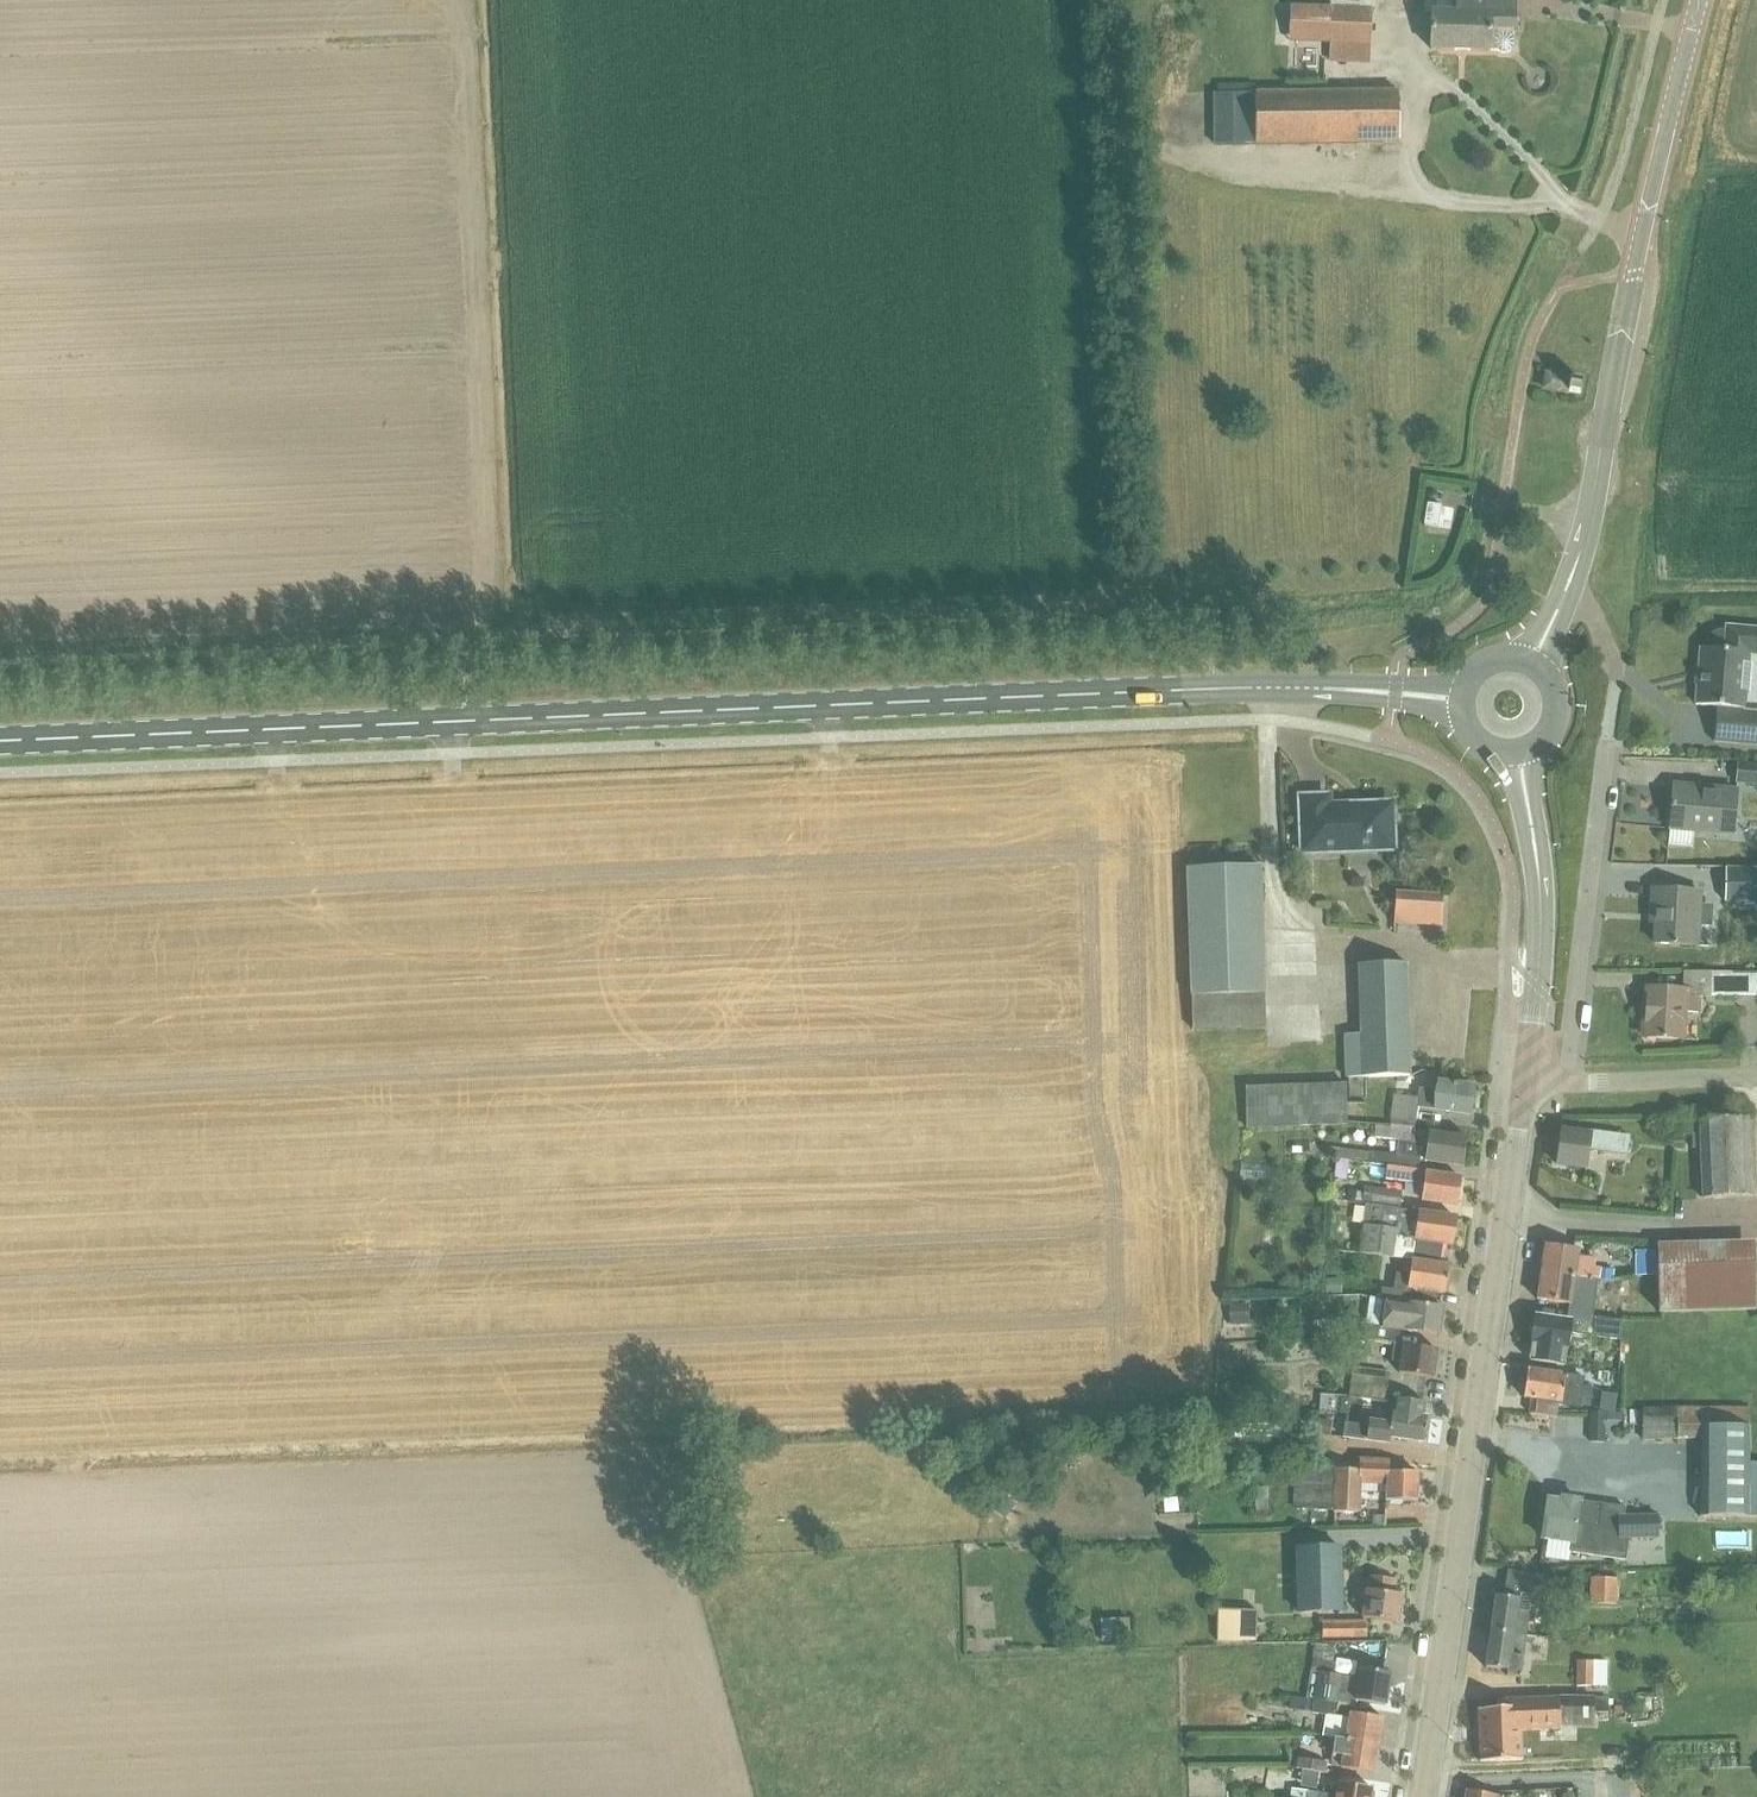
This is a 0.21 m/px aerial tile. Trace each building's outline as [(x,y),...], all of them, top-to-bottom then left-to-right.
[(1434,48),(1460,49),(1461,46),(1466,46),(1467,11),(1476,11),(1476,0),(1461,0),(1460,11),(1435,10),(1434,48)] [(1466,46),(1471,46),(1472,49),(1497,50),(1502,53),(1507,53),(1512,51),(1515,46),(1515,41),(1513,38),(1513,30),(1517,30),(1518,0),(1476,0),(1476,11),(1467,11),(1466,46)] [(1292,3),(1291,38),(1332,39),(1332,43),(1371,44),(1372,6),(1292,3)] [(1238,94),(1217,94),(1217,143),(1238,143),(1403,141),(1402,92),(1238,94)] [(1548,375),(1545,389),(1567,392),(1567,393),(1569,393),(1569,392),(1581,394),(1582,391),(1583,384),(1583,383),(1583,381),(1571,379),(1571,377),(1569,377),(1569,378),(1548,375)] [(1439,529),(1442,507),(1428,504),(1425,526),(1439,529)] [(1743,653),(1756,655),(1756,629),(1747,628),(1731,626),(1727,626),(1726,626),(1726,631),(1725,631),(1723,631),(1722,631),(1720,631),(1719,631),(1718,632),(1716,632),(1715,633),(1714,634),(1713,635),(1711,636),(1710,637),(1709,638),(1709,639),(1708,641),(1707,642),(1706,644),(1706,645),(1706,647),(1705,648),(1701,648),(1699,671),(1697,686),(1696,704),(1696,705),(1703,705),(1719,707),(1719,708),(1719,709),(1717,709),(1716,727),(1714,741),(1715,741),(1742,744),(1756,745),(1756,713),(1743,711),(1744,709),(1745,709),(1746,698),(1741,697),(1739,697),(1743,653)] [(1739,764),(1737,782),(1756,784),(1756,765),(1739,764)] [(1733,834),(1737,791),(1674,786),(1670,829),(1733,834)] [(1329,798),(1302,800),(1304,854),(1349,852),(1349,847),(1367,846),(1367,851),(1395,850),(1393,805),(1363,806),(1363,809),(1347,810),(1347,807),(1330,808),(1329,798)] [(1726,901),(1756,902),(1756,868),(1737,868),(1727,867),(1726,901)] [(1194,1031),(1267,1029),(1262,871),(1189,873),(1194,1031)] [(1653,889),(1652,913),(1657,913),(1655,943),(1697,946),(1698,927),(1713,928),(1714,905),(1700,905),(1700,892),(1653,889)] [(1443,910),(1444,897),(1424,896),(1396,894),(1395,918),(1394,923),(1396,923),(1409,924),(1442,926),(1443,910)] [(1347,1078),(1410,1076),(1407,964),(1360,965),(1362,1035),(1345,1035),(1347,1078)] [(1648,988),(1645,1037),(1683,1040),(1684,1012),(1700,1013),(1701,997),(1711,997),(1711,994),(1754,995),(1755,972),(1712,972),(1684,972),(1683,990),(1648,988)] [(1470,1114),(1474,1087),(1439,1082),(1438,1091),(1420,1088),(1419,1098),(1395,1095),(1392,1120),(1416,1123),(1418,1108),(1470,1114)] [(1247,1128),(1348,1124),(1347,1085),(1246,1090),(1247,1128)] [(1752,1196),(1749,1118),(1667,1121),(1667,1135),(1701,1134),(1704,1198),(1752,1196)] [(1388,1166),(1420,1170),(1421,1159),(1426,1159),(1426,1161),(1463,1167),(1467,1138),(1416,1131),(1416,1129),(1392,1126),(1391,1128),(1378,1126),(1376,1137),(1398,1141),(1396,1155),(1372,1152),(1372,1153),(1371,1164),(1388,1166)] [(1627,1156),(1629,1136),(1591,1130),(1590,1133),(1562,1129),(1557,1164),(1586,1168),(1589,1150),(1627,1156)] [(1329,1147),(1328,1157),(1371,1164),(1372,1153),(1329,1147)] [(1420,1170),(1388,1166),(1386,1180),(1424,1185),(1421,1202),(1457,1206),(1461,1178),(1426,1173),(1426,1171),(1420,1170)] [(1362,1203),(1368,1204),(1400,1208),(1402,1192),(1363,1187),(1363,1193),(1362,1203)] [(1362,1203),(1363,1193),(1350,1192),(1349,1201),(1362,1203)] [(1400,1208),(1368,1204),(1361,1253),(1440,1264),(1442,1245),(1452,1246),(1455,1219),(1420,1214),(1420,1211),(1400,1208)] [(1756,1308),(1755,1259),(1754,1238),(1658,1240),(1659,1259),(1659,1262),(1659,1277),(1660,1310),(1756,1308)] [(1546,1244),(1542,1272),(1585,1278),(1585,1277),(1598,1279),(1612,1281),(1613,1271),(1595,1269),(1597,1259),(1578,1256),(1579,1249),(1546,1244)] [(1659,1259),(1636,1259),(1637,1278),(1659,1277),(1659,1262),(1659,1259)] [(1383,1288),(1382,1299),(1392,1300),(1436,1307),(1438,1294),(1445,1295),(1449,1267),(1412,1262),(1410,1276),(1397,1274),(1395,1290),(1383,1288)] [(1592,1316),(1598,1279),(1585,1277),(1585,1278),(1542,1272),(1538,1299),(1572,1304),(1570,1321),(1591,1324),(1592,1316)] [(1341,1279),(1326,1279),(1327,1293),(1341,1293),(1341,1279)] [(1360,1297),(1356,1324),(1368,1325),(1371,1299),(1360,1297)] [(1362,1325),(1360,1339),(1394,1344),(1400,1345),(1402,1330),(1439,1335),(1443,1308),(1436,1307),(1392,1300),(1382,1299),(1378,1327),(1362,1325)] [(1232,1326),(1248,1326),(1247,1306),(1232,1307),(1232,1326)] [(1533,1344),(1531,1361),(1564,1365),(1566,1348),(1567,1349),(1568,1341),(1580,1343),(1586,1340),(1586,1335),(1617,1340),(1617,1339),(1619,1320),(1592,1316),(1591,1324),(1570,1321),(1536,1316),(1532,1344),(1533,1344)] [(1394,1344),(1391,1361),(1402,1363),(1400,1373),(1433,1378),(1437,1350),(1404,1345),(1400,1345),(1394,1344)] [(1388,1387),(1390,1373),(1354,1368),(1352,1382),(1388,1387)] [(1580,1408),(1584,1377),(1528,1370),(1524,1398),(1532,1399),(1530,1412),(1557,1416),(1558,1406),(1580,1408)] [(1601,1393),(1599,1411),(1615,1413),(1617,1395),(1601,1393)] [(1390,1444),(1391,1438),(1424,1443),(1427,1418),(1424,1417),(1426,1403),(1397,1399),(1393,1425),(1362,1420),(1361,1426),(1347,1424),(1345,1438),(1390,1444)] [(1756,1517),(1756,1463),(1750,1463),(1750,1409),(1644,1409),(1644,1439),(1702,1439),(1703,1517),(1756,1517)] [(1624,1414),(1592,1414),(1591,1440),(1607,1441),(1607,1431),(1623,1431),(1624,1414)] [(1332,1425),(1318,1423),(1317,1435),(1330,1437),(1332,1425)] [(1280,1426),(1235,1426),(1236,1438),(1280,1438),(1280,1426)] [(1299,1469),(1298,1510),(1335,1512),(1359,1513),(1360,1496),(1360,1485),(1375,1486),(1388,1486),(1388,1497),(1388,1501),(1390,1501),(1390,1503),(1403,1503),(1403,1502),(1417,1502),(1418,1473),(1389,1472),(1389,1466),(1360,1465),(1360,1471),(1337,1470),(1299,1469)] [(1243,1485),(1247,1505),(1260,1502),(1255,1482),(1243,1485)] [(996,1493),(987,1507),(999,1515),(1008,1501),(996,1493)] [(1660,1538),(1660,1516),(1631,1516),(1624,1516),(1626,1507),(1564,1498),(1563,1502),(1549,1500),(1543,1537),(1572,1542),(1570,1553),(1626,1560),(1629,1538),(1660,1538)] [(1342,1549),(1296,1550),(1298,1612),(1343,1610),(1342,1549)] [(1491,1615),(1488,1630),(1526,1635),(1531,1600),(1538,1601),(1543,1568),(1510,1563),(1505,1596),(1498,1595),(1494,1616),(1491,1615)] [(1589,1575),(1588,1602),(1616,1603),(1617,1576),(1589,1575)] [(1399,1623),(1403,1595),(1395,1594),(1397,1580),(1374,1577),(1374,1583),(1368,1582),(1363,1617),(1399,1623)] [(1215,1608),(1215,1639),(1253,1640),(1253,1608),(1215,1608)] [(1130,1619),(1102,1620),(1102,1642),(1130,1641),(1130,1619)] [(1324,1637),(1367,1637),(1367,1622),(1324,1623),(1324,1637)] [(1526,1635),(1488,1630),(1486,1646),(1490,1647),(1487,1667),(1508,1671),(1508,1675),(1521,1677),(1524,1657),(1523,1657),(1526,1635)] [(1356,1639),(1355,1656),(1369,1658),(1371,1640),(1356,1639)] [(1312,1671),(1308,1699),(1315,1700),(1339,1703),(1356,1706),(1357,1700),(1386,1705),(1391,1674),(1362,1669),(1360,1678),(1331,1674),(1333,1661),(1314,1658),(1312,1671)] [(1594,1685),(1594,1661),(1579,1660),(1578,1685),(1594,1685)] [(1306,1711),(1308,1699),(1292,1696),(1290,1709),(1306,1711)] [(1489,1709),(1478,1709),(1480,1740),(1481,1762),(1504,1761),(1523,1760),(1523,1756),(1523,1754),(1522,1734),(1522,1730),(1537,1730),(1560,1729),(1560,1725),(1560,1720),(1560,1719),(1570,1719),(1594,1719),(1594,1713),(1602,1713),(1608,1713),(1608,1699),(1587,1699),(1559,1698),(1522,1699),(1498,1700),(1498,1704),(1498,1708),(1489,1709)] [(1314,1700),(1312,1713),(1337,1717),(1339,1703),(1315,1700),(1314,1700)] [(1346,1740),(1379,1746),(1384,1718),(1351,1713),(1346,1740)] [(1379,1746),(1346,1740),(1335,1739),(1332,1760),(1342,1762),(1342,1767),(1375,1773),(1379,1746)] [(1299,1757),(1297,1767),(1305,1769),(1312,1770),(1320,1771),(1327,1772),(1328,1762),(1299,1757)] [(1274,1783),(1277,1764),(1258,1761),(1255,1780),(1274,1783)] [(1305,1769),(1303,1778),(1319,1780),(1320,1771),(1312,1770),(1305,1769)] [(1293,1796),(1371,1796),(1372,1788),(1339,1783),(1337,1795),(1320,1792),(1320,1793),(1317,1793),(1301,1790),(1294,1789),(1293,1796)]
